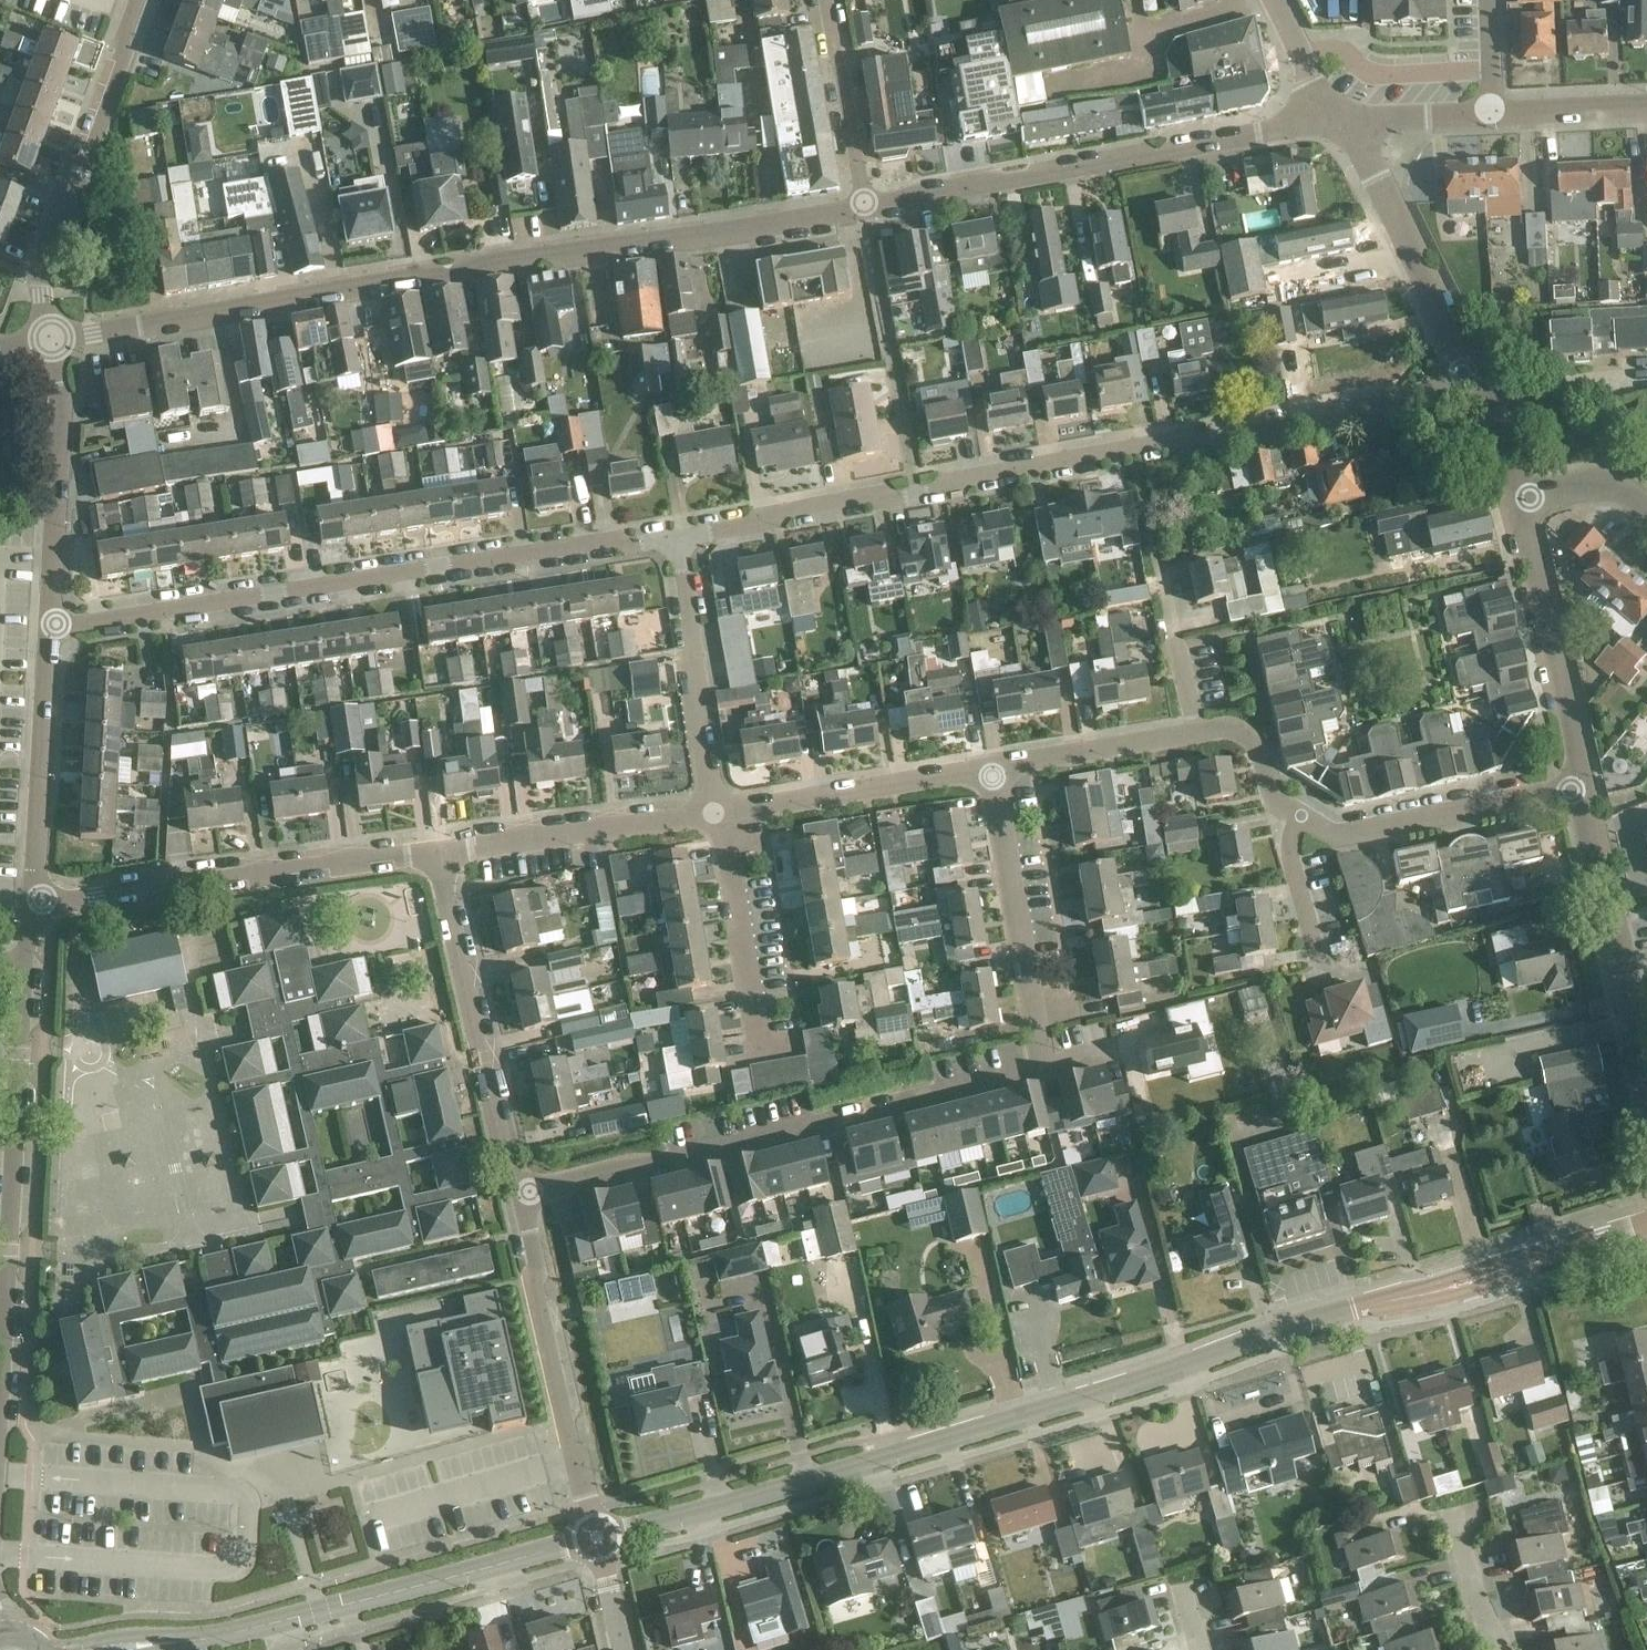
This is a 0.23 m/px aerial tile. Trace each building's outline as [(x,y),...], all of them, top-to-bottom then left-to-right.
[(183,6),(216,19),(220,6),(238,12),(240,7),(292,27),(291,16),(289,16),(276,11),(273,18),(257,12),(261,0),(186,0),(183,6)] [(276,11),(289,16),(287,0),(261,0),(257,12),(273,18),(276,11)] [(325,3),(328,19),(338,18),(345,16),(342,0),(340,0),(335,1),(325,3)] [(397,7),(396,0),(380,0),(382,9),(397,7)] [(705,1),(709,27),(736,22),(734,9),(754,6),(759,34),(781,30),(779,16),(789,14),(786,0),(712,0),(705,1)] [(998,12),(1003,35),(1012,79),(1041,73),(1129,56),(1118,0),(1058,0),(998,12)] [(1047,0),(1006,0),(1008,8),(1047,0)] [(1218,1),(1218,0),(1164,0),(1167,10),(1180,6),(1181,11),(1218,1)] [(1399,25),(1398,0),(1376,0),(1377,26),(1380,26),(1399,25)] [(1423,0),(1398,0),(1399,25),(1399,26),(1424,25),(1424,24),(1423,0)] [(1424,24),(1446,23),(1446,0),(1423,0),(1424,24)] [(1555,58),(1552,4),(1563,3),(1563,0),(1517,0),(1517,5),(1535,4),(1535,18),(1524,19),(1526,60),(1555,58)] [(1619,3),(1619,11),(1628,11),(1628,45),(1631,45),(1633,48),(1642,48),(1644,45),(1646,45),(1646,0),(1619,0),(1619,3)] [(400,55),(438,47),(429,5),(390,14),(400,55)] [(216,19),(183,6),(174,32),(222,50),(226,42),(228,42),(229,38),(211,31),(216,19)] [(1585,60),(1587,56),(1608,55),(1606,12),(1586,13),(1587,26),(1568,27),(1570,57),(1572,57),(1575,61),(1585,60)] [(857,46),(872,44),(866,13),(852,16),(857,46)] [(1268,97),(1264,77),(1254,18),(1185,37),(1186,37),(1176,39),(1165,56),(1168,69),(1167,70),(1169,81),(1192,77),(1193,81),(1211,77),(1211,79),(1210,80),(1217,115),(1262,106),(1268,97)] [(341,42),(336,19),(322,22),(324,35),(303,39),(308,65),(344,58),(344,60),(346,59),(343,42),(341,42)] [(781,30),(759,34),(761,43),(765,68),(766,68),(769,86),(772,103),(775,119),(776,129),(780,149),(789,198),(807,195),(838,189),(834,169),(811,37),(811,36),(787,40),(785,29),(781,30)] [(78,44),(45,32),(40,45),(23,39),(18,52),(35,59),(68,71),(78,44)] [(222,50),(174,32),(165,56),(197,68),(199,63),(233,76),(237,64),(243,49),(242,48),(242,50),(227,44),(228,42),(226,42),(222,50)] [(6,33),(1,46),(18,52),(23,39),(6,33)] [(543,33),(533,34),(535,51),(546,50),(543,33)] [(243,49),(237,64),(259,72),(269,44),(247,36),(242,48),(243,49)] [(964,43),(935,49),(940,76),(950,74),(959,119),(958,120),(962,144),(987,139),(987,138),(1020,131),(1017,117),(1001,36),(964,43)] [(343,42),(346,59),(371,55),(368,37),(343,42)] [(761,43),(712,50),(712,52),(716,89),(719,114),(723,153),(747,151),(756,150),(754,130),(745,131),(744,111),(741,86),(735,87),(733,72),(740,71),(765,68),(761,43)] [(282,70),(285,60),(270,56),(267,66),(282,70)] [(909,84),(905,57),(863,64),(873,127),(871,128),(875,154),(878,154),(883,160),(906,156),(908,149),(937,145),(934,124),(941,123),(939,111),(914,115),(909,84)] [(68,71),(35,59),(25,85),(59,97),(68,71)] [(386,97),(405,94),(401,64),(382,67),(386,97)] [(376,66),(339,72),(345,106),(382,99),(376,66)] [(6,86),(0,103),(0,106),(16,111),(49,124),(59,97),(25,85),(9,79),(11,72),(0,67),(0,84),(6,86)] [(320,132),(310,77),(310,79),(280,85),(289,136),(320,132)] [(1171,86),(1179,123),(1217,115),(1210,80),(1191,84),(1192,89),(1174,92),(1172,86),(1171,86)] [(609,159),(606,137),(598,84),(586,85),(587,93),(578,94),(578,91),(562,93),(567,131),(548,133),(561,228),(596,224),(588,162),(609,159)] [(1179,123),(1171,86),(1159,88),(1160,95),(1139,99),(1138,91),(1136,92),(1139,107),(1140,107),(1145,130),(1179,123)] [(676,90),(664,91),(665,100),(667,120),(668,128),(671,152),(671,158),(689,157),(723,153),(719,114),(679,118),(676,90)] [(1139,107),(1136,92),(1120,94),(1123,110),(1139,107)] [(507,178),(521,175),(534,173),(522,96),(495,100),(507,178)] [(1047,112),(1017,117),(1020,131),(1022,143),(1074,134),(1069,109),(1067,99),(1045,103),(1047,112)] [(665,100),(643,102),(646,130),(668,128),(667,120),(665,100)] [(1069,109),(1074,134),(1121,126),(1117,101),(1069,109)] [(129,139),(162,134),(159,108),(125,112),(129,139)] [(40,149),(49,124),(16,111),(10,126),(0,122),(0,134),(40,149)] [(354,151),(370,147),(367,132),(352,122),(343,135),(352,142),(354,151)] [(429,163),(442,228),(466,223),(455,162),(462,161),(456,133),(426,138),(430,163),(429,163)] [(650,190),(650,184),(645,154),(641,154),(638,133),(606,137),(609,159),(610,159),(618,223),(667,216),(663,188),(650,190)] [(2,150),(0,154),(0,163),(31,174),(40,149),(0,134),(0,149),(2,150)] [(1274,176),(1276,190),(1289,189),(1294,220),(1316,217),(1312,185),(1313,185),(1309,152),(1244,161),(1246,180),(1274,176)] [(1483,163),(1485,199),(1486,219),(1521,217),(1518,161),(1483,163)] [(442,228),(429,163),(409,167),(413,186),(411,186),(419,232),(442,228)] [(1485,199),(1483,163),(1448,165),(1450,201),(1485,199)] [(1617,250),(1642,249),(1642,247),(1642,225),(1630,226),(1633,212),(1630,164),(1594,166),(1595,191),(1596,206),(1614,205),(1615,212),(1616,212),(1617,250)] [(1595,191),(1594,166),(1559,168),(1562,225),(1578,224),(1576,192),(1595,191)] [(208,287),(199,237),(187,168),(167,171),(168,177),(187,290),(208,287)] [(324,267),(301,173),(237,184),(243,221),(245,221),(280,215),(284,235),(294,273),(324,267)] [(187,290),(168,177),(147,181),(151,208),(153,208),(156,226),(153,226),(164,294),(187,290)] [(13,219),(22,193),(0,185),(0,214),(13,219)] [(357,187),(339,190),(341,203),(348,244),(392,237),(385,195),(360,200),(357,187)] [(1216,245),(1198,249),(1194,230),(1196,230),(1191,201),(1155,208),(1161,237),(1179,233),(1187,273),(1220,267),(1216,245)] [(1233,202),(1210,207),(1215,229),(1238,223),(1233,202)] [(1073,276),(1065,277),(1054,212),(1027,217),(1044,312),(1079,306),(1073,276)] [(1449,213),(1451,235),(1471,234),(1470,212),(1449,213)] [(13,219),(0,214),(0,243),(4,245),(13,219)] [(248,241),(255,279),(277,275),(270,237),(284,235),(280,215),(245,221),(247,229),(248,241)] [(1545,215),(1526,215),(1528,265),(1547,265),(1545,215)] [(1112,268),(1112,270),(1115,286),(1128,284),(1125,267),(1128,267),(1119,216),(1090,221),(1099,270),(1112,268)] [(1274,237),(1255,241),(1260,267),(1280,263),(1351,250),(1345,223),(1274,237)] [(974,261),(984,259),(987,276),(1011,272),(1006,244),(993,246),(988,224),(952,231),(958,264),(959,263),(960,269),(964,273),(973,271),(975,266),(974,261)] [(199,237),(208,287),(255,279),(248,241),(247,229),(199,237)] [(883,243),(878,244),(888,298),(919,293),(927,333),(959,328),(943,240),(928,243),(927,235),(921,236),(920,233),(883,240),(883,243)] [(1608,238),(1596,239),(1598,269),(1610,269),(1608,238)] [(1255,241),(1221,248),(1230,299),(1264,293),(1255,241)] [(824,255),(823,249),(806,252),(807,258),(800,259),(807,304),(852,297),(844,252),(824,255)] [(685,258),(661,262),(673,340),(698,336),(685,258)] [(807,304),(800,259),(756,266),(763,311),(807,304)] [(653,262),(615,267),(625,337),(663,332),(653,262)] [(541,281),(526,283),(537,344),(559,340),(554,314),(572,311),(566,276),(551,279),(550,277),(540,278),(541,281)] [(511,277),(476,283),(490,363),(515,359),(509,323),(519,321),(511,277)] [(1620,283),(1598,284),(1600,304),(1621,302),(1620,283)] [(1107,285),(1088,289),(1093,318),(1095,318),(1097,328),(1113,325),(1111,316),(1113,315),(1107,285)] [(423,293),(435,357),(464,351),(456,311),(462,310),(458,286),(423,293)] [(1555,301),(1575,300),(1574,287),(1554,288),(1555,301)] [(435,375),(425,329),(418,293),(381,301),(394,367),(403,365),(406,381),(407,385),(435,380),(435,375)] [(1307,336),(1385,322),(1380,293),(1302,307),(1307,336)] [(331,357),(336,383),(360,378),(345,307),(321,313),(331,357)] [(1620,309),(1590,311),(1591,323),(1553,326),(1556,358),(1576,357),(1576,362),(1590,361),(1590,356),(1594,356),(1593,341),(1618,339),(1618,351),(1646,349),(1646,308),(1620,309)] [(1268,326),(1264,311),(1249,315),(1251,324),(1258,329),(1268,326)] [(735,352),(741,387),(772,381),(760,312),(729,317),(735,352)] [(331,357),(321,313),(291,318),(299,353),(312,350),(315,366),(313,367),(317,387),(336,383),(331,357)] [(728,317),(706,321),(712,354),(733,350),(728,317)] [(965,334),(981,331),(979,321),(963,324),(965,334)] [(1203,363),(1202,356),(1212,354),(1207,322),(1177,327),(1182,352),(1168,355),(1175,398),(1208,392),(1206,380),(1209,379),(1212,374),(1210,366),(1206,363),(1203,363)] [(272,380),(267,347),(263,325),(242,330),(248,363),(235,365),(243,401),(252,445),(270,442),(259,383),(271,380),(272,380)] [(1141,357),(1140,357),(1141,364),(1159,360),(1153,330),(1136,333),(1141,357)] [(981,331),(965,334),(959,335),(960,336),(962,350),(966,374),(984,371),(977,332),(981,331)] [(1141,357),(1136,333),(1135,333),(1134,331),(1119,334),(1124,360),(1140,357),(1141,357)] [(962,350),(960,336),(944,339),(947,352),(962,350)] [(291,342),(267,347),(272,380),(271,380),(274,393),(285,391),(293,432),(308,429),(301,389),(291,342)] [(679,342),(669,343),(675,392),(686,391),(679,342)] [(1088,343),(1078,344),(1079,358),(1089,357),(1088,343)] [(660,395),(657,375),(670,373),(666,345),(627,350),(633,398),(660,395)] [(178,350),(150,355),(161,418),(189,413),(189,412),(199,410),(200,416),(228,411),(218,355),(190,360),(189,353),(179,355),(178,350)] [(545,385),(540,356),(539,350),(518,354),(524,389),(545,385)] [(722,390),(741,387),(735,352),(716,355),(722,390)] [(1038,352),(1022,355),(1028,388),(1044,385),(1038,352)] [(485,362),(461,366),(467,399),(490,395),(485,362)] [(1061,390),(1043,393),(1048,421),(1083,415),(1078,387),(1076,387),(1072,362),(1056,365),(1061,390)] [(142,366),(103,373),(112,425),(127,423),(131,443),(155,438),(142,366)] [(1102,412),(1132,406),(1123,367),(1094,373),(1102,412)] [(1003,395),(984,399),(990,432),(1028,425),(1022,392),(1021,392),(1017,373),(1000,376),(1003,395)] [(950,445),(949,440),(966,437),(961,409),(971,408),(966,382),(938,387),(942,409),(925,412),(930,443),(932,443),(933,448),(950,445)] [(831,393),(837,426),(874,419),(868,386),(831,393)] [(548,398),(552,419),(568,416),(564,395),(548,398)] [(803,424),(801,411),(798,396),(771,401),(774,416),(776,429),(770,430),(770,433),(753,436),(759,467),(774,465),(775,472),(814,465),(806,423),(803,424)] [(673,419),(671,405),(653,409),(658,437),(674,434),(674,438),(677,438),(683,475),(699,472),(700,477),(736,470),(729,429),(693,435),(690,416),(673,419)] [(874,419),(837,426),(843,459),(880,453),(874,419)] [(579,420),(554,424),(560,456),(584,452),(579,420)] [(379,454),(394,451),(394,450),(391,433),(390,426),(375,429),(379,454)] [(379,454),(375,429),(360,431),(365,456),(379,454)] [(411,447),(409,430),(391,433),(394,450),(411,447)] [(826,442),(824,432),(816,433),(818,443),(826,442)] [(130,460),(94,467),(100,500),(164,488),(164,485),(159,458),(155,438),(131,443),(127,444),(130,460)] [(499,442),(483,445),(487,469),(503,466),(499,442)] [(1233,492),(1307,477),(1310,492),(1321,490),(1325,505),(1364,497),(1356,460),(1319,468),(1314,444),(1227,461),(1233,492)] [(251,445),(238,447),(242,474),(258,471),(256,463),(253,452),(251,445)] [(238,447),(225,449),(229,476),(242,474),(238,447)] [(225,449),(212,451),(216,477),(229,476),(225,449)] [(297,451),(300,468),(312,466),(310,449),(297,451)] [(444,452),(448,476),(461,473),(456,450),(444,452)] [(212,451),(199,452),(203,479),(216,477),(212,451)] [(608,468),(605,451),(585,454),(591,489),(610,486),(612,499),(644,493),(644,492),(650,492),(655,485),(654,474),(647,469),(640,470),(639,463),(608,468)] [(199,452),(186,454),(190,481),(203,479),(199,452)] [(448,476),(444,452),(430,454),(435,478),(448,476)] [(186,454),(173,456),(177,483),(190,481),(186,454)] [(390,456),(393,479),(406,478),(402,454),(390,456)] [(173,456),(159,458),(164,485),(177,483),(173,456)] [(385,502),(370,504),(375,536),(402,532),(397,500),(396,500),(393,480),(393,479),(390,456),(378,458),(385,502)] [(533,511),(536,511),(539,514),(548,513),(550,508),(571,505),(566,478),(564,478),(561,462),(518,469),(522,492),(530,491),(533,511)] [(341,493),(350,491),(353,491),(349,467),(337,469),(341,493)] [(343,508),(341,493),(337,469),(324,471),(328,495),(329,494),(332,510),(315,513),(321,545),(348,541),(343,508)] [(290,477),(274,479),(278,506),(294,504),(290,477)] [(251,482),(254,506),(268,504),(264,480),(251,482)] [(254,506),(251,482),(239,484),(242,508),(254,506)] [(505,483),(477,487),(482,519),(510,515),(505,483)] [(197,487),(200,511),(213,509),(209,485),(197,487)] [(200,511),(197,487),(184,489),(188,513),(200,511)] [(477,487),(450,491),(455,524),(482,519),(477,487)] [(450,491),(423,495),(429,528),(455,524),(450,491)] [(423,495),(397,500),(402,532),(429,528),(423,495)] [(1082,500),(1090,540),(1121,534),(1123,548),(1140,544),(1132,504),(1118,507),(1116,496),(1100,499),(1099,497),(1082,500)] [(144,500),(148,524),(160,522),(156,498),(144,500)] [(148,524),(144,500),(130,502),(134,526),(148,524)] [(1060,566),(1094,560),(1090,540),(1082,500),(1066,503),(1067,506),(1049,509),(1051,519),(1036,522),(1044,563),(1059,560),(1060,566)] [(107,527),(121,524),(117,504),(104,506),(107,527)] [(344,508),(343,508),(348,541),(375,536),(370,504),(344,508)] [(1427,518),(1424,504),(1374,514),(1379,537),(1383,536),(1388,559),(1411,554),(1433,549),(1435,554),(1491,542),(1483,506),(1427,518)] [(105,530),(101,507),(89,508),(93,532),(105,530)] [(1006,514),(973,521),(975,534),(960,536),(966,569),(997,563),(995,551),(1012,548),(1006,514)] [(1324,515),(1300,520),(1302,532),(1327,527),(1324,515)] [(285,518),(257,522),(262,554),(290,550),(285,518)] [(257,522),(230,526),(235,558),(262,554),(257,522)] [(1583,522),(1563,545),(1587,566),(1607,542),(1583,522)] [(925,530),(924,525),(911,527),(911,528),(912,533),(911,533),(909,533),(912,548),(898,551),(899,553),(905,586),(906,586),(906,585),(919,582),(922,582),(921,579),(921,577),(936,575),(938,574),(940,584),(940,585),(959,581),(958,580),(956,568),(956,566),(950,567),(947,554),(948,554),(947,554),(943,527),(941,527),(925,530)] [(230,526),(204,530),(209,562),(235,558),(230,526)] [(204,530),(177,534),(182,567),(209,562),(204,530)] [(177,534),(150,539),(155,571),(182,567),(177,534)] [(866,541),(864,536),(852,538),(852,544),(849,544),(854,572),(871,569),(874,583),(867,584),(870,604),(903,598),(900,578),(888,580),(881,538),(866,541)] [(1246,599),(1227,603),(1230,622),(1284,611),(1266,537),(1240,543),(1245,563),(1254,561),(1262,596),(1246,599)] [(150,539),(123,543),(128,575),(155,571),(150,539)] [(128,575),(123,543),(96,547),(101,579),(128,575)] [(784,583),(791,619),(815,615),(812,596),(814,596),(811,579),(827,576),(823,548),(791,554),(796,581),(784,583)] [(1602,615),(1611,605),(1634,577),(1607,553),(1583,581),(1597,592),(1588,602),(1602,615)] [(744,597),(729,600),(732,617),(780,608),(776,588),(771,558),(738,564),(744,597)] [(1189,568),(1197,603),(1227,596),(1223,577),(1239,573),(1235,558),(1219,562),(1219,561),(1189,568)] [(1611,605),(1638,628),(1646,617),(1646,587),(1634,577),(1611,605)] [(612,585),(617,618),(645,613),(640,581),(612,585)] [(1444,625),(1512,609),(1507,588),(1505,582),(1462,592),(1465,604),(1446,608),(1442,615),(1444,625)] [(612,585),(585,589),(590,622),(617,618),(612,585)] [(564,626),(566,642),(570,667),(582,665),(578,640),(577,640),(574,625),(590,622),(585,589),(558,593),(564,626)] [(537,630),(564,626),(558,593),(532,598),(537,630)] [(532,598),(505,602),(510,635),(537,630),(532,598)] [(505,602),(478,606),(483,639),(510,635),(505,602)] [(983,603),(966,606),(971,634),(988,631),(983,603)] [(478,606),(451,611),(457,643),(483,639),(478,606)] [(667,609),(647,610),(648,639),(669,638),(667,609)] [(1474,645),(1518,635),(1512,609),(1444,625),(1447,634),(1453,638),(1472,634),(1474,645)] [(1080,699),(1094,697),(1096,711),(1101,710),(1102,713),(1118,710),(1118,707),(1122,706),(1107,618),(1106,618),(1105,610),(1094,612),(1098,631),(1096,632),(1101,662),(1079,666),(1075,671),(1080,699)] [(457,643),(451,611),(424,615),(429,648),(457,643)] [(1107,618),(1122,706),(1148,702),(1142,669),(1129,671),(1125,645),(1137,643),(1135,626),(1130,627),(1128,614),(1107,618)] [(743,616),(717,620),(719,633),(746,629),(743,616)] [(1059,618),(1042,621),(1051,670),(1068,667),(1059,618)] [(370,623),(375,656),(403,652),(398,619),(370,623)] [(375,656),(370,623),(343,627),(348,660),(367,657),(370,674),(364,675),(368,699),(381,697),(377,671),(377,672),(375,656)] [(332,663),(348,660),(343,627),(316,632),(322,664),(324,682),(328,705),(341,703),(337,680),(334,680),(332,663)] [(746,629),(719,633),(722,647),(748,643),(748,638),(747,636),(746,629)] [(1262,667),(1329,652),(1327,642),(1320,638),(1301,642),(1299,631),(1256,641),(1257,648),(1262,667)] [(295,669),(322,664),(316,632),(290,636),(295,669)] [(620,634),(624,658),(636,656),(632,632),(620,634)] [(624,658),(620,634),(607,636),(611,660),(624,658)] [(966,635),(946,639),(949,662),(969,659),(966,635)] [(1456,676),(1524,660),(1518,635),(1474,645),(1477,656),(1458,660),(1454,667),(1456,676)] [(290,636),(263,640),(268,673),(295,669),(290,636)] [(1614,675),(1637,647),(1625,637),(1613,651),(1609,648),(1595,664),(1610,678),(1613,674),(1614,675)] [(894,641),(897,658),(914,655),(911,638),(894,641)] [(263,640),(236,644),(241,677),(268,673),(263,640)] [(566,642),(565,642),(553,644),(557,669),(570,667),(566,642)] [(748,643),(722,647),(724,661),(751,657),(748,643)] [(915,657),(922,655),(920,643),(913,644),(915,657)] [(236,644),(209,648),(215,681),(241,677),(236,644)] [(1637,647),(1614,675),(1628,687),(1639,674),(1635,670),(1646,656),(1637,647)] [(215,681),(209,648),(182,653),(187,685),(215,681)] [(513,653),(517,678),(528,677),(525,652),(513,653)] [(1329,652),(1262,667),(1268,693),(1311,683),(1308,672),(1327,668),(1331,661),(1329,652)] [(517,678),(513,653),(499,655),(503,680),(517,678)] [(970,655),(973,675),(978,703),(997,700),(1000,722),(1028,717),(1022,682),(1001,686),(999,670),(998,664),(994,661),(988,662),(986,653),(970,655)] [(936,736),(925,673),(923,660),(922,655),(915,657),(905,658),(911,695),(902,697),(910,741),(936,736)] [(459,659),(463,683),(484,680),(481,662),(471,664),(470,657),(459,659)] [(751,657),(724,661),(727,675),(753,671),(751,657)] [(957,668),(941,671),(940,666),(936,667),(934,658),(923,660),(925,673),(936,736),(963,732),(957,700),(949,701),(947,688),(960,686),(957,668)] [(463,683),(459,659),(446,661),(449,685),(463,683)] [(1487,697),(1530,687),(1524,660),(1456,676),(1459,686),(1465,690),(1484,686),(1487,697)] [(655,663),(627,667),(630,689),(631,689),(632,695),(659,692),(655,663)] [(627,667),(579,673),(582,692),(590,691),(590,695),(630,689),(627,667)] [(377,671),(381,697),(394,695),(390,669),(377,671)] [(833,697),(848,694),(844,670),(837,671),(839,683),(831,684),(833,697)] [(753,671),(727,675),(727,678),(729,690),(755,686),(756,686),(756,685),(754,674),(754,671),(753,671)] [(839,683),(837,671),(823,674),(825,685),(830,684),(831,684),(839,683)] [(89,674),(87,702),(120,703),(122,675),(89,674)] [(1022,682),(1028,717),(1059,711),(1052,676),(1022,682)] [(799,693),(797,679),(783,682),(784,690),(791,695),(799,693)] [(140,704),(164,705),(166,682),(141,681),(140,704)] [(315,707),(328,705),(324,682),(311,684),(315,707)] [(500,686),(500,689),(504,714),(506,730),(530,726),(523,683),(500,686)] [(1311,683),(1268,693),(1274,719),(1341,703),(1339,694),(1332,690),(1313,694),(1311,683)] [(547,713),(556,782),(582,778),(578,747),(563,749),(561,735),(557,736),(554,713),(559,712),(555,685),(545,687),(548,713),(547,713)] [(1493,727),(1515,740),(1531,714),(1536,713),(1530,687),(1487,697),(1489,709),(1494,708),(1497,721),(1493,727)] [(271,692),(275,716),(287,715),(283,690),(271,692)] [(473,690),(456,692),(458,705),(475,703),(473,690)] [(737,691),(717,695),(719,708),(739,704),(737,691)] [(275,716),(271,692),(259,694),(262,718),(275,716)] [(753,696),(755,708),(769,706),(767,694),(753,696)] [(850,750),(845,719),(844,719),(842,707),(850,706),(848,694),(833,697),(834,704),(817,707),(823,755),(850,750)] [(217,698),(221,722),(233,721),(230,696),(217,698)] [(221,722),(217,698),(204,700),(207,724),(221,722)] [(633,701),(626,702),(628,714),(640,713),(642,712),(641,700),(633,701)] [(87,702),(86,729),(119,730),(120,703),(87,702)] [(1341,703),(1274,719),(1280,745),(1323,735),(1320,724),(1339,719),(1343,712),(1341,703)] [(164,705),(140,704),(139,719),(164,721),(164,705)] [(769,706),(755,708),(756,713),(747,714),(748,720),(744,721),(746,735),(740,736),(746,768),(771,764),(763,719),(771,718),(769,706)] [(357,707),(329,711),(336,757),(364,753),(357,707)] [(640,713),(628,714),(629,725),(625,726),(627,740),(610,742),(615,775),(641,771),(637,739),(635,725),(644,724),(642,712),(640,713)] [(552,787),(552,783),(556,782),(547,713),(536,714),(539,736),(524,738),(530,786),(536,785),(537,790),(552,787)] [(845,719),(850,750),(876,746),(871,714),(845,719)] [(1432,716),(1447,783),(1474,776),(1464,734),(1452,736),(1448,718),(1441,714),(1432,716)] [(327,715),(314,718),(318,742),(331,739),(327,715)] [(783,716),(771,718),(763,719),(771,764),(797,759),(792,727),(785,728),(783,716)] [(1412,746),(1423,788),(1447,783),(1432,716),(1422,718),(1418,724),(1423,743),(1412,746)] [(417,722),(399,725),(403,752),(421,749),(417,722)] [(462,737),(464,749),(470,794),(477,794),(477,798),(491,796),(491,792),(496,791),(490,741),(480,743),(477,723),(461,726),(462,737)] [(457,763),(440,765),(444,798),(470,794),(464,749),(462,737),(461,726),(452,727),(457,763)] [(1380,728),(1395,795),(1416,790),(1423,788),(1412,746),(1400,748),(1396,730),(1389,726),(1380,728)] [(241,727),(221,730),(226,762),(245,760),(241,727)] [(1464,734),(1474,776),(1500,770),(1499,766),(1515,740),(1493,727),(1490,732),(1476,735),(1476,731),(1464,734)] [(1359,758),(1370,800),(1375,799),(1395,795),(1380,728),(1371,730),(1367,736),(1371,755),(1359,758)] [(86,729),(85,756),(117,757),(119,730),(86,729)] [(214,770),(200,773),(198,761),(205,760),(206,759),(202,733),(172,738),(170,763),(187,761),(189,778),(198,777),(198,782),(182,784),(189,832),(214,828),(208,781),(215,780),(214,770)] [(437,733),(421,735),(424,762),(440,760),(439,751),(437,733)] [(387,758),(384,735),(376,736),(379,756),(385,806),(412,802),(408,770),(406,770),(404,756),(387,758)] [(664,735),(637,739),(641,771),(668,768),(664,735)] [(1323,735),(1280,745),(1281,751),(1286,771),(1290,771),(1316,787),(1330,765),(1325,762),(1321,748),(1325,747),(1323,735)] [(138,758),(161,760),(162,748),(138,746),(138,758)] [(116,786),(117,757),(85,756),(83,784),(116,786)] [(380,810),(379,806),(385,806),(379,756),(352,760),(359,809),(367,808),(368,812),(380,810)] [(161,760),(138,758),(137,773),(160,774),(161,760)] [(1330,765),(1316,787),(1342,803),(1343,807),(1364,802),(1370,800),(1359,758),(1348,761),(1349,765),(1335,768),(1330,765)] [(200,773),(214,770),(212,759),(206,759),(205,760),(198,761),(200,773)] [(1161,778),(1178,775),(1180,782),(1201,778),(1204,801),(1233,796),(1228,762),(1200,767),(1199,760),(1148,768),(1150,778),(1161,777),(1161,778)] [(293,770),(300,817),(326,814),(319,766),(293,770)] [(300,817),(293,770),(293,771),(280,773),(282,787),(269,788),(274,821),(300,817)] [(1071,778),(1073,792),(1065,794),(1070,821),(1104,816),(1102,804),(1107,803),(1114,794),(1110,771),(1071,778)] [(220,795),(218,780),(215,780),(208,781),(214,828),(241,825),(236,792),(220,795)] [(159,803),(115,801),(116,786),(83,784),(82,811),(115,813),(115,812),(134,813),(134,814),(158,816),(159,803)] [(115,813),(82,811),(81,838),(114,839),(115,813)] [(884,854),(968,840),(963,813),(933,818),(935,829),(904,835),(903,827),(878,831),(882,853),(884,853),(884,854)] [(158,816),(134,814),(134,827),(158,828),(158,816)] [(1104,816),(1070,821),(1074,847),(1108,841),(1104,816)] [(1198,852),(1196,842),(1198,842),(1195,820),(1161,825),(1164,847),(1166,847),(1168,857),(1198,852)] [(1223,870),(1252,865),(1246,830),(1217,835),(1223,870)] [(1158,832),(1145,835),(1148,848),(1161,845),(1158,832)] [(1541,862),(1535,833),(1495,841),(1495,842),(1502,870),(1541,862)] [(973,866),(968,840),(884,854),(887,868),(940,859),(942,870),(932,871),(934,886),(964,881),(962,868),(973,866)] [(1502,870),(1495,842),(1484,844),(1483,843),(1480,842),(1478,841),(1475,840),(1473,840),(1470,840),(1467,840),(1465,840),(1462,841),(1460,841),(1457,843),(1455,844),(1453,845),(1451,847),(1449,849),(1447,851),(1436,854),(1441,877),(1439,877),(1444,898),(1447,915),(1506,903),(1505,896),(1507,896),(1502,870)] [(800,877),(833,871),(843,870),(876,864),(875,855),(842,861),(842,856),(831,858),(828,841),(794,847),(800,877)] [(1441,877),(1436,854),(1434,846),(1393,855),(1400,885),(1439,877),(1441,877)] [(653,888),(647,889),(648,895),(650,895),(651,904),(651,903),(662,901),(662,902),(695,896),(690,865),(687,865),(685,850),(654,856),(656,871),(657,873),(650,874),(653,888)] [(1396,914),(1394,914),(1393,914),(1388,905),(1381,898),(1382,891),(1381,884),(1380,878),(1377,873),(1374,868),(1372,866),(1369,864),(1364,860),(1359,857),(1353,856),(1346,855),(1340,856),(1336,857),(1367,958),(1436,939),(1435,936),(1432,931),(1429,925),(1424,921),(1419,918),(1414,915),(1408,914),(1402,913),(1396,914)] [(843,870),(845,880),(878,874),(876,864),(843,870)] [(1082,897),(1131,889),(1151,885),(1149,872),(1114,878),(1112,865),(1078,870),(1082,897)] [(594,906),(609,903),(603,871),(583,874),(590,908),(594,907),(594,906)] [(838,901),(833,872),(833,871),(800,877),(805,907),(838,901)] [(1505,896),(1506,903),(1507,908),(1555,897),(1553,886),(1507,896),(1505,896)] [(976,894),(960,896),(959,888),(935,892),(935,894),(937,894),(940,909),(894,917),(894,915),(893,915),(896,934),(981,920),(976,894)] [(1131,889),(1082,897),(1087,924),(1101,922),(1103,933),(1143,926),(1141,913),(1135,914),(1131,889)] [(500,928),(560,915),(557,902),(546,904),(543,891),(495,902),(500,928)] [(1204,913),(1230,909),(1227,894),(1201,898),(1204,913)] [(637,906),(634,907),(635,915),(653,912),(651,904),(650,895),(648,895),(635,898),(637,906)] [(695,896),(662,902),(667,931),(700,925),(695,896)] [(635,898),(616,901),(619,919),(635,915),(634,907),(637,906),(635,898)] [(1448,922),(1447,915),(1444,898),(1433,901),(1438,924),(1448,922)] [(1225,934),(1270,927),(1266,899),(1235,904),(1237,919),(1223,921),(1225,934)] [(805,907),(810,937),(886,924),(885,915),(853,920),(849,901),(839,903),(838,901),(805,907)] [(594,906),(594,907),(599,931),(591,933),(594,947),(617,943),(609,903),(594,906)] [(310,971),(297,911),(243,923),(251,958),(239,961),(241,971),(212,977),(220,1013),(246,1007),(254,1044),(220,1052),(228,1086),(232,1085),(234,1095),(230,1096),(246,1165),(250,1164),(252,1173),(248,1174),(256,1209),(300,1199),(308,1234),(289,1238),(297,1272),(272,1278),(264,1244),(201,1258),(208,1292),(185,1297),(177,1263),(140,1272),(141,1276),(134,1278),(133,1273),(96,1282),(104,1316),(95,1318),(95,1317),(58,1325),(66,1361),(68,1360),(71,1373),(69,1374),(77,1409),(143,1395),(140,1383),(200,1370),(199,1365),(207,1363),(208,1368),(222,1365),(323,1342),(322,1338),(332,1336),(333,1340),(335,1340),(333,1333),(332,1333),(328,1318),(363,1310),(352,1261),(412,1248),(411,1242),(420,1240),(422,1245),(458,1237),(450,1203),(475,1198),(464,1149),(459,1150),(457,1141),(462,1139),(447,1070),(442,1071),(439,1062),(444,1061),(436,1026),(402,1033),(409,1069),(384,1074),(377,1039),(368,1041),(360,1008),(355,1009),(353,999),(370,995),(362,960),(310,971)] [(506,953),(537,946),(565,940),(560,915),(500,928),(501,932),(496,933),(500,949),(505,948),(506,953)] [(981,920),(896,934),(898,946),(943,938),(945,952),(985,946),(981,920)] [(849,962),(846,945),(856,943),(856,938),(888,933),(886,924),(810,937),(815,968),(849,962)] [(700,925),(667,931),(672,961),(706,955),(700,925)] [(1129,966),(1125,941),(1138,939),(1136,927),(1143,926),(1103,933),(1105,945),(1091,947),(1095,973),(1175,959),(1129,966)] [(1270,927),(1225,934),(1227,947),(1242,945),(1244,959),(1274,954),(1270,927)] [(1566,989),(1565,983),(1568,977),(1564,960),(1559,957),(1555,940),(1526,947),(1522,930),(1492,937),(1498,963),(1512,960),(1518,988),(1544,982),(1546,993),(1566,989)] [(185,983),(174,933),(89,951),(101,1002),(185,983)] [(518,1005),(586,990),(586,989),(594,987),(592,978),(585,980),(584,979),(579,980),(577,969),(582,968),(578,950),(545,957),(548,971),(512,979),(513,983),(507,985),(511,1004),(517,1003),(518,1005)] [(628,969),(661,963),(660,954),(626,959),(628,969)] [(678,992),(657,995),(658,998),(660,1011),(693,1005),(690,989),(711,986),(706,955),(672,961),(678,992)] [(1238,956),(1211,960),(1214,976),(1241,971),(1238,956)] [(385,974),(395,972),(393,959),(383,961),(385,974)] [(1133,994),(1132,984),(1150,980),(1150,979),(1178,975),(1175,959),(1095,973),(1100,1000),(1116,997),(1118,1009),(1142,1005),(1140,993),(1133,994)] [(661,963),(628,969),(629,977),(663,971),(661,963)] [(823,1029),(855,1024),(856,1033),(877,1029),(878,1036),(912,1030),(910,1015),(908,1006),(896,1008),(895,1000),(888,1001),(886,988),(905,985),(902,969),(883,972),(883,973),(862,976),(864,986),(821,993),(823,1008),(819,1008),(823,1029)] [(910,1015),(994,1000),(990,973),(959,978),(962,993),(925,999),(922,985),(920,986),(917,971),(904,973),(909,1005),(908,1006),(910,1015)] [(1261,985),(1226,994),(1233,1022),(1268,1013),(1261,985)] [(1309,1027),(1314,1045),(1363,1031),(1367,1046),(1391,1040),(1382,1008),(1367,1012),(1359,986),(1326,996),(1328,1000),(1308,1005),(1314,1025),(1309,1027)] [(586,990),(518,1005),(519,1010),(514,1011),(518,1026),(522,1025),(523,1031),(555,1024),(552,1010),(579,1003),(577,993),(587,991),(586,990)] [(994,1000),(910,1015),(912,1030),(914,1030),(914,1026),(921,1025),(921,1024),(966,1017),(968,1032),(998,1026),(994,1000)] [(1170,1035),(1141,1042),(1149,1076),(1203,1063),(1197,1039),(1212,1035),(1211,1028),(1212,1027),(1212,1025),(1210,1026),(1204,1001),(1164,1011),(1170,1035)] [(595,1007),(567,1013),(571,1033),(600,1027),(595,1007)] [(636,1016),(629,1017),(630,1022),(632,1031),(680,1023),(677,1008),(636,1016)] [(690,1045),(720,1040),(715,1012),(685,1017),(690,1045)] [(604,1028),(570,1036),(574,1053),(608,1045),(604,1028)] [(720,1040),(690,1045),(691,1047),(662,1052),(667,1078),(690,1073),(693,1090),(720,1085),(717,1069),(725,1067),(720,1040)] [(1597,1170),(1574,1094),(1604,1086),(1597,1049),(1539,1062),(1547,1102),(1551,1101),(1557,1120),(1542,1124),(1559,1181),(1597,1170)] [(806,1056),(811,1083),(826,1080),(821,1053),(806,1056)] [(796,1085),(811,1083),(806,1056),(791,1058),(796,1085)] [(537,1095),(598,1082),(597,1081),(608,1078),(606,1067),(586,1071),(583,1057),(532,1068),(537,1095)] [(782,1088),(796,1085),(791,1058),(777,1061),(782,1088)] [(768,1090),(782,1088),(777,1061),(763,1063),(768,1090)] [(753,1093),(768,1090),(763,1063),(749,1066),(753,1093)] [(1081,1077),(1092,1123),(1129,1114),(1122,1084),(1108,1087),(1104,1071),(1081,1077)] [(1092,1123),(1081,1077),(1058,1082),(1062,1099),(1048,1102),(1055,1132),(1092,1123)] [(1284,1079),(1265,1085),(1269,1096),(1288,1090),(1284,1079)] [(543,1121),(575,1114),(573,1108),(587,1105),(585,1095),(606,1091),(604,1080),(598,1082),(537,1095),(543,1121)] [(1013,1093),(1024,1135),(1044,1130),(1045,1135),(1047,1134),(1035,1088),(1013,1093)] [(1401,1099),(1401,1100),(1407,1122),(1445,1111),(1438,1088),(1409,1097),(1401,1099)] [(991,1099),(1002,1141),(1024,1135),(1013,1093),(991,1099)] [(680,1098),(645,1105),(649,1125),(685,1118),(680,1098)] [(969,1104),(979,1146),(1002,1141),(991,1099),(969,1104)] [(947,1110),(957,1152),(979,1146),(969,1104),(947,1110)] [(924,1115),(935,1158),(957,1152),(947,1110),(924,1115)] [(617,1111),(588,1118),(593,1137),(622,1130),(617,1111)] [(906,1137),(914,1163),(935,1158),(924,1115),(902,1121),(906,1137)] [(1150,1126),(1149,1117),(1135,1120),(1136,1129),(1150,1126)] [(867,1130),(878,1176),(915,1167),(914,1163),(906,1137),(894,1141),(889,1124),(867,1130)] [(878,1176),(867,1130),(844,1135),(848,1152),(834,1155),(841,1186),(878,1176)] [(1284,1139),(1243,1151),(1272,1251),(1274,1251),(1278,1264),(1334,1247),(1326,1222),(1320,1224),(1315,1206),(1322,1205),(1320,1198),(1332,1194),(1314,1131),(1284,1139)] [(794,1147),(805,1191),(828,1185),(818,1143),(806,1146),(806,1145),(794,1147)] [(1362,1185),(1339,1192),(1350,1229),(1387,1218),(1379,1192),(1396,1187),(1383,1146),(1353,1155),(1362,1185)] [(783,1196),(805,1191),(794,1147),(783,1150),(784,1151),(773,1154),(783,1196)] [(1429,1173),(1407,1179),(1416,1208),(1422,1206),(1423,1210),(1431,1207),(1430,1204),(1451,1198),(1442,1169),(1441,1169),(1435,1152),(1423,1156),(1429,1173)] [(762,1202),(783,1196),(773,1154),(762,1157),(762,1156),(751,1158),(762,1202)] [(739,1208),(762,1202),(751,1158),(739,1161),(740,1162),(728,1165),(739,1208)] [(1043,1158),(1030,1161),(1033,1169),(1046,1166),(1043,1158)] [(1110,1159),(1073,1168),(1080,1199),(1118,1190),(1110,1159)] [(1009,1166),(1011,1175),(1024,1171),(1022,1163),(1009,1166)] [(998,1178),(1011,1175),(1009,1166),(996,1170),(998,1178)] [(1097,1258),(1071,1167),(1040,1175),(1054,1221),(1051,1222),(1058,1242),(1060,1242),(1064,1257),(1039,1264),(1034,1245),(1002,1254),(1013,1290),(1036,1283),(1038,1288),(1050,1284),(1055,1304),(1076,1297),(1077,1301),(1097,1294),(1087,1261),(1097,1258)] [(694,1173),(705,1216),(728,1210),(718,1168),(706,1171),(706,1170),(694,1173)] [(683,1221),(705,1216),(694,1173),(683,1175),(684,1176),(673,1179),(683,1221)] [(964,1177),(967,1186),(979,1182),(977,1174),(964,1177)] [(954,1189),(967,1186),(964,1177),(952,1180),(954,1189)] [(661,1227),(683,1221),(673,1179),(662,1182),(662,1181),(650,1184),(661,1227)] [(605,1195),(616,1239),(641,1233),(645,1248),(660,1244),(653,1216),(639,1220),(631,1190),(617,1193),(616,1192),(605,1195)] [(921,1191),(911,1193),(914,1206),(924,1204),(921,1191)] [(977,1191),(942,1200),(953,1244),(988,1235),(977,1191)] [(935,1192),(923,1195),(925,1204),(937,1200),(935,1192)] [(1242,1247),(1237,1230),(1225,1194),(1207,1199),(1218,1235),(1192,1243),(1190,1239),(1175,1243),(1180,1258),(1195,1253),(1201,1273),(1206,1271),(1207,1275),(1217,1272),(1216,1268),(1239,1261),(1235,1249),(1242,1247)] [(592,1245),(616,1239),(605,1195),(594,1198),(594,1199),(580,1202),(587,1233),(573,1236),(580,1265),(596,1261),(592,1245)] [(815,1221),(817,1230),(825,1260),(856,1253),(843,1204),(812,1211),(815,1221)] [(1113,1210),(1119,1228),(1097,1234),(1112,1285),(1134,1278),(1136,1286),(1155,1281),(1132,1204),(1113,1210)] [(805,1233),(817,1230),(815,1221),(803,1224),(805,1233)] [(769,1226),(771,1234),(784,1231),(782,1223),(769,1226)] [(758,1237),(771,1234),(769,1226),(756,1229),(758,1237)] [(713,1240),(716,1248),(727,1245),(725,1237),(713,1240)] [(702,1251),(716,1248),(713,1240),(700,1243),(702,1251)] [(718,1283),(768,1271),(762,1244),(712,1256),(718,1283)] [(376,1299),(492,1273),(486,1247),(370,1273),(376,1299)] [(671,1265),(684,1262),(682,1254),(669,1257),(671,1265)] [(623,1306),(642,1301),(642,1298),(656,1295),(651,1275),(604,1286),(608,1306),(622,1303),(623,1306)] [(925,1302),(924,1297),(890,1307),(903,1351),(937,1341),(933,1329),(972,1318),(964,1291),(925,1302)] [(406,1335),(414,1369),(417,1385),(420,1396),(420,1397),(429,1437),(468,1428),(470,1428),(468,1419),(472,1418),(488,1414),(488,1415),(491,1432),(507,1428),(525,1425),(525,1424),(525,1422),(496,1293),(496,1292),(462,1300),(466,1317),(439,1323),(439,1322),(405,1330),(406,1335)] [(743,1351),(724,1355),(728,1375),(726,1375),(735,1414),(781,1404),(772,1365),(770,1365),(758,1313),(735,1318),(743,1351)] [(798,1347),(802,1358),(811,1388),(832,1381),(830,1375),(850,1369),(834,1320),(814,1326),(818,1341),(798,1347)] [(1646,1365),(1646,1336),(1617,1343),(1621,1363),(1614,1365),(1614,1362),(1598,1365),(1601,1376),(1646,1365)] [(1490,1399),(1520,1390),(1532,1431),(1565,1421),(1559,1398),(1534,1405),(1529,1388),(1542,1384),(1531,1348),(1479,1363),(1490,1399)] [(707,1393),(700,1363),(670,1370),(669,1366),(648,1371),(653,1392),(632,1396),(633,1402),(632,1403),(640,1436),(689,1425),(683,1398),(707,1393)] [(222,1365),(208,1368),(212,1385),(198,1388),(211,1447),(225,1444),(229,1461),(323,1440),(311,1386),(296,1389),(291,1367),(225,1382),(222,1365)] [(1601,1376),(1603,1386),(1626,1380),(1630,1397),(1646,1393),(1646,1365),(1601,1376)] [(1428,1378),(1442,1429),(1457,1424),(1453,1408),(1467,1404),(1457,1370),(1428,1378)] [(1442,1429),(1428,1378),(1397,1387),(1408,1422),(1423,1418),(1427,1433),(1442,1429)] [(1630,1397),(1635,1416),(1627,1418),(1627,1415),(1612,1419),(1614,1429),(1646,1421),(1646,1393),(1630,1397)] [(1340,1411),(1338,1405),(1323,1410),(1328,1429),(1326,1430),(1319,1428),(1317,1429),(1329,1472),(1355,1465),(1357,1471),(1373,1466),(1376,1475),(1392,1470),(1374,1408),(1357,1413),(1355,1406),(1340,1411)] [(614,1424),(630,1420),(627,1407),(611,1410),(614,1424)] [(1221,1486),(1231,1517),(1232,1517),(1225,1495),(1243,1490),(1237,1472),(1266,1463),(1272,1484),(1293,1478),(1288,1461),(1310,1454),(1308,1447),(1299,1417),(1227,1438),(1230,1451),(1214,1456),(1222,1485),(1221,1486)] [(1646,1448),(1646,1421),(1614,1429),(1603,1432),(1606,1442),(1639,1434),(1643,1449),(1646,1448)] [(1485,1482),(1504,1477),(1506,1476),(1496,1443),(1476,1449),(1485,1482)] [(1184,1497),(1206,1490),(1194,1452),(1165,1461),(1164,1456),(1143,1463),(1156,1506),(1158,1505),(1162,1518),(1188,1510),(1184,1497)] [(1582,1465),(1593,1462),(1591,1452),(1580,1455),(1582,1465)] [(1593,1462),(1582,1465),(1589,1492),(1606,1488),(1602,1470),(1605,1469),(1602,1460),(1593,1462)] [(1408,1472),(1417,1502),(1437,1496),(1427,1464),(1407,1470),(1408,1472)] [(1646,1477),(1646,1466),(1624,1472),(1627,1482),(1646,1477)] [(1397,1508),(1417,1502),(1408,1472),(1389,1478),(1397,1508)] [(1144,1510),(1130,1514),(1119,1475),(1072,1488),(1083,1527),(1108,1520),(1112,1533),(1131,1528),(1133,1535),(1132,1535),(1145,1579),(1163,1574),(1144,1510)] [(1504,1477),(1485,1482),(1483,1482),(1487,1498),(1508,1492),(1504,1477)] [(1627,1482),(1630,1492),(1646,1488),(1646,1477),(1627,1482)] [(1231,1517),(1221,1486),(1206,1490),(1216,1522),(1231,1517)] [(1000,1539),(1053,1523),(1043,1488),(989,1504),(1000,1539)] [(1606,1488),(1589,1492),(1595,1518),(1613,1514),(1606,1488)] [(1569,1535),(1562,1502),(1521,1512),(1525,1530),(1527,1530),(1530,1543),(1509,1548),(1515,1574),(1537,1569),(1540,1581),(1540,1582),(1567,1575),(1564,1563),(1567,1562),(1561,1536),(1569,1535)] [(949,1572),(977,1564),(971,1545),(962,1512),(934,1520),(937,1533),(944,1553),(949,1572)] [(937,1533),(934,1520),(905,1529),(915,1562),(944,1553),(937,1533)] [(1627,1527),(1629,1537),(1640,1534),(1641,1536),(1646,1534),(1646,1522),(1627,1527)] [(1370,1525),(1342,1532),(1342,1533),(1345,1545),(1343,1546),(1343,1548),(1350,1572),(1355,1571),(1358,1584),(1384,1577),(1380,1564),(1403,1558),(1396,1532),(1373,1538),(1370,1525)] [(1071,1527),(1053,1532),(1062,1561),(1079,1555),(1071,1527)] [(815,1551),(815,1555),(811,1556),(826,1608),(872,1594),(869,1584),(900,1575),(890,1540),(859,1548),(857,1543),(835,1549),(834,1548),(833,1546),(831,1544),(830,1543),(826,1542),(824,1542),(822,1543),(820,1543),(818,1545),(817,1546),(816,1548),(815,1549),(815,1551)] [(805,1629),(786,1566),(766,1572),(772,1588),(759,1592),(757,1586),(755,1586),(754,1582),(739,1586),(740,1591),(738,1592),(748,1626),(749,1626),(754,1644),(756,1644),(755,1643),(786,1634),(805,1629)] [(1246,1590),(1224,1595),(1231,1620),(1253,1614),(1257,1629),(1283,1621),(1283,1620),(1285,1619),(1282,1606),(1284,1605),(1278,1581),(1272,1583),(1268,1569),(1243,1576),(1246,1590)] [(1540,1582),(1540,1581),(1526,1584),(1529,1598),(1528,1598),(1534,1624),(1555,1619),(1558,1631),(1565,1630),(1592,1623),(1588,1624),(1585,1611),(1588,1610),(1582,1585),(1574,1587),(1572,1574),(1567,1575),(1540,1582)] [(1358,1584),(1356,1585),(1359,1597),(1356,1598),(1363,1624),(1370,1622),(1373,1635),(1383,1632),(1397,1629),(1394,1615),(1416,1610),(1410,1585),(1387,1591),(1384,1578),(1384,1577),(1358,1584)] [(703,1642),(699,1625),(715,1621),(707,1588),(659,1601),(668,1633),(672,1649),(703,1642)] [(1001,1588),(987,1593),(996,1622),(1010,1618),(1001,1588)] [(1328,1592),(1319,1594),(1323,1609),(1332,1607),(1328,1592)] [(1136,1647),(1138,1646),(1134,1634),(1155,1628),(1148,1603),(1128,1609),(1124,1596),(1095,1603),(1099,1617),(1096,1617),(1103,1642),(1108,1640),(1111,1649),(1124,1649),(1136,1647)] [(1081,1600),(1059,1607),(1061,1616),(1084,1610),(1081,1600)] [(1029,1629),(1044,1627),(1046,1638),(1062,1636),(1058,1606),(1026,1610),(1029,1629)] [(931,1608),(915,1613),(925,1643),(940,1638),(931,1608)] [(562,1619),(524,1630),(530,1649),(571,1649),(562,1619)] [(1239,1646),(1240,1649),(1296,1649),(1291,1632),(1286,1633),(1283,1621),(1257,1629),(1260,1640),(1239,1646)] [(1592,1623),(1565,1630),(1568,1643),(1546,1648),(1547,1649),(1602,1649),(1599,1635),(1595,1636),(1592,1623)] [(1383,1632),(1386,1644),(1383,1645),(1385,1649),(1441,1649),(1437,1632),(1415,1638),(1411,1625),(1397,1629),(1383,1632)] [(493,1629),(465,1637),(469,1649),(499,1649),(493,1629)]
